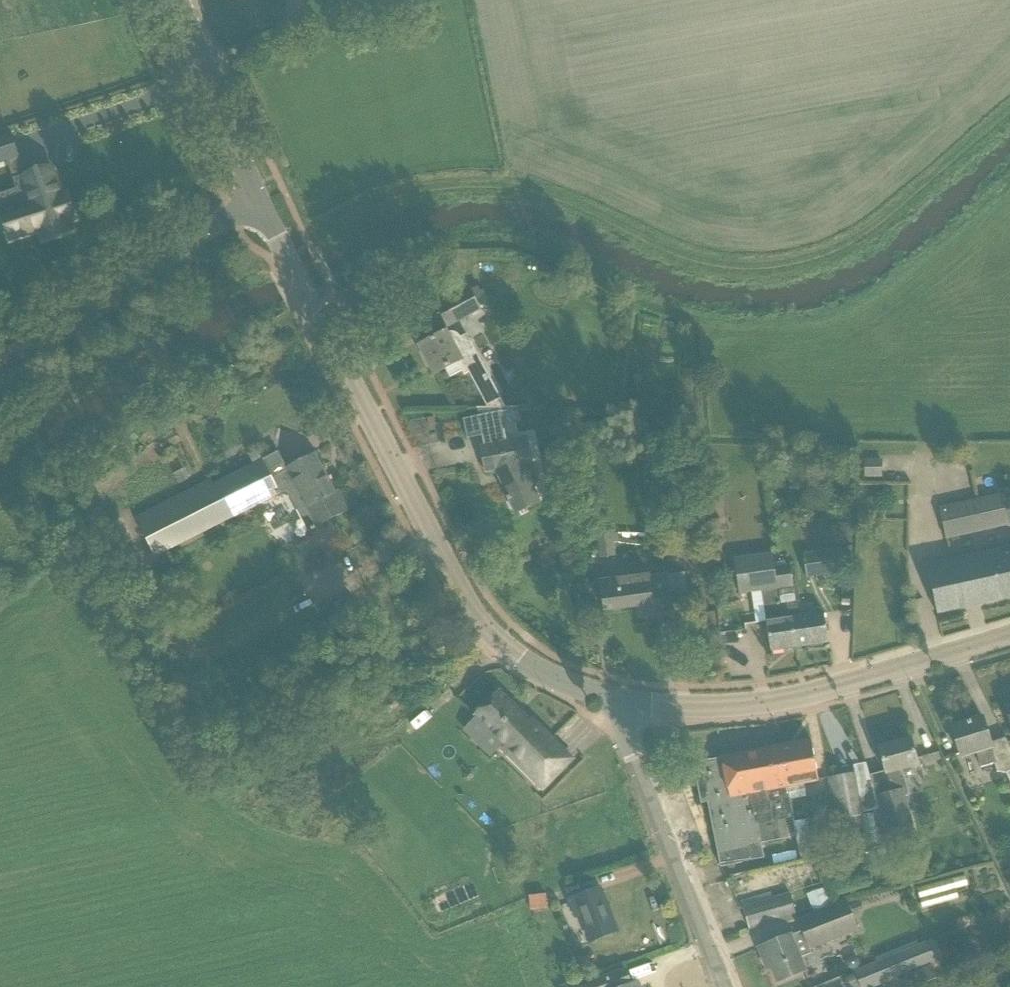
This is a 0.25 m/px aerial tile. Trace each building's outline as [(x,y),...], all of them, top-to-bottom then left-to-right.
[(0,135),(0,161),(16,155),(9,133),(0,135)] [(50,165),(22,174),(32,203),(3,212),(10,234),(39,225),(42,235),(70,226),(66,216),(71,214),(64,192),(59,194),(50,165)] [(478,283),(469,288),(436,305),(447,327),(481,309),(479,305),(487,301),(478,283)] [(446,332),(419,346),(434,375),(446,368),(450,377),(463,370),(459,362),(461,360),(476,352),(468,337),(467,338),(466,335),(461,338),(460,336),(458,334),(456,333),(455,332),(453,332),(451,331),(448,332),(446,332)] [(515,408),(499,412),(502,425),(518,422),(515,408)] [(478,416),(480,430),(502,425),(499,412),(478,416)] [(526,437),(500,442),(480,446),(486,473),(495,471),(515,514),(540,502),(534,488),(540,485),(530,463),(531,463),(526,437)] [(245,468),(137,522),(154,556),(278,494),(277,491),(288,486),(301,511),(307,508),(317,526),(347,511),(337,491),(334,492),(314,454),(287,469),(288,470),(271,479),(261,460),(254,464),(245,468)] [(1001,495),(940,509),(946,538),(1008,525),(1001,495)] [(721,520),(712,521),(713,532),(722,531),(721,520)] [(852,522),(837,524),(838,543),(854,542),(852,522)] [(597,536),(599,558),(615,556),(613,543),(618,542),(617,534),(597,536)] [(933,594),(937,614),(1009,598),(1009,547),(926,565),(933,594)] [(842,548),(803,553),(807,578),(846,572),(842,548)] [(773,554),(734,559),(739,594),(762,590),(778,588),(775,568),(773,554)] [(776,567),(775,568),(778,588),(779,588),(781,605),(796,603),(794,586),(791,565),(776,567)] [(649,575),(619,579),(600,582),(604,611),(646,606),(647,616),(673,613),(667,573),(649,576),(649,575)] [(778,588),(762,590),(768,631),(771,651),(796,647),(793,618),(781,620),(779,606),(781,605),(779,588),(778,588)] [(727,589),(718,594),(722,601),(731,596),(727,589)] [(781,605),(779,606),(781,620),(793,618),(796,647),(828,643),(825,623),(824,613),(800,616),(798,603),(796,603),(781,605)] [(714,611),(689,615),(691,627),(716,623),(714,611)] [(433,649),(435,639),(425,645),(426,654),(436,658),(433,649)] [(373,681),(363,687),(369,697),(379,691),(373,681)] [(571,759),(532,719),(530,721),(499,690),(473,715),(504,746),(502,748),(542,788),(571,759)] [(951,727),(957,746),(961,757),(976,753),(981,768),(996,763),(991,748),(982,717),(951,727)] [(879,748),(885,771),(870,775),(885,832),(912,825),(905,796),(909,795),(902,770),(918,765),(911,739),(879,748)] [(811,740),(780,746),(788,786),(819,780),(811,740)] [(707,802),(720,867),(764,858),(761,843),(797,836),(795,823),(794,817),(788,786),(780,746),(722,758),(722,759),(694,765),(694,763),(693,763),(701,803),(707,802)] [(854,773),(828,778),(837,820),(840,819),(844,840),(864,835),(861,815),(862,815),(854,773)] [(808,820),(795,823),(797,836),(799,845),(812,843),(808,820)] [(812,843),(799,845),(802,859),(818,856),(815,842),(812,843)] [(922,904),(969,891),(964,874),(917,887),(922,904)] [(600,888),(581,895),(568,900),(575,917),(580,915),(590,942),(614,932),(605,909),(608,908),(600,888)] [(806,895),(813,912),(830,905),(823,888),(806,895)] [(789,893),(742,907),(749,929),(796,915),(789,893)] [(790,935),(777,940),(758,947),(767,969),(772,967),(778,982),(805,972),(799,958),(811,954),(810,949),(858,930),(846,900),(798,919),(802,931),(791,936),(790,935)] [(855,971),(861,986),(875,986),(898,978),(931,964),(934,962),(926,942),(855,971)] [(637,982),(631,985),(624,969),(589,983),(590,985),(584,986),(639,986),(637,982)]
